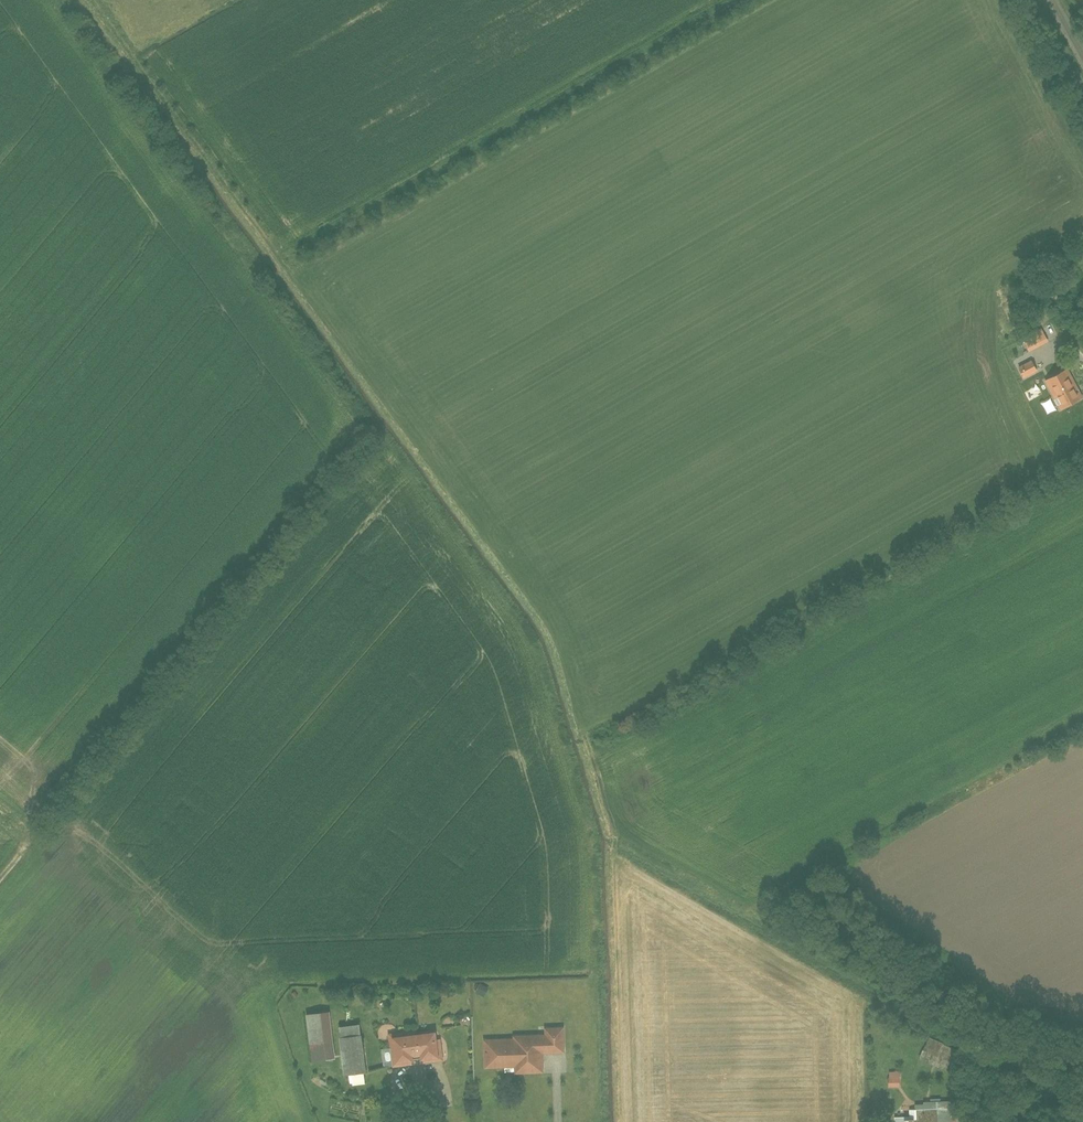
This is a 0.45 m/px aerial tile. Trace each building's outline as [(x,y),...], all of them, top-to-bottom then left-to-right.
[(1046,329),(1026,337),(1031,350),(1051,342),(1046,329)] [(1022,365),(1027,377),(1041,370),(1036,359),(1022,365)] [(1048,378),(1064,408),(1082,398),(1082,389),(1071,366),(1048,378)] [(481,983),(477,990),(486,995),(490,988),(481,983)] [(334,1009),(312,1012),(318,1059),(340,1056),(334,1009)] [(345,1025),(347,1036),(367,1033),(365,1022),(345,1025)] [(517,1036),(489,1037),(490,1066),(519,1065),(519,1073),(548,1071),(547,1050),(569,1050),(568,1025),(549,1026),(549,1032),(517,1033),(517,1036)] [(415,1029),(392,1032),(397,1062),(419,1059),(418,1053),(427,1052),(428,1061),(447,1058),(443,1029),(415,1033),(415,1029)] [(367,1033),(347,1036),(352,1072),(372,1069),(367,1033)] [(957,1049),(929,1036),(920,1056),(947,1069),(957,1049)] [(890,1077),(888,1077),(889,1085),(899,1085),(899,1076),(890,1077)] [(949,1114),(948,1106),(948,1100),(935,1100),(936,1107),(936,1121),(949,1121),(949,1114)] [(958,1114),(958,1106),(948,1106),(949,1114),(956,1114),(958,1114)] [(936,1107),(915,1108),(912,1108),(913,1116),(913,1121),(936,1121),(936,1107)]
